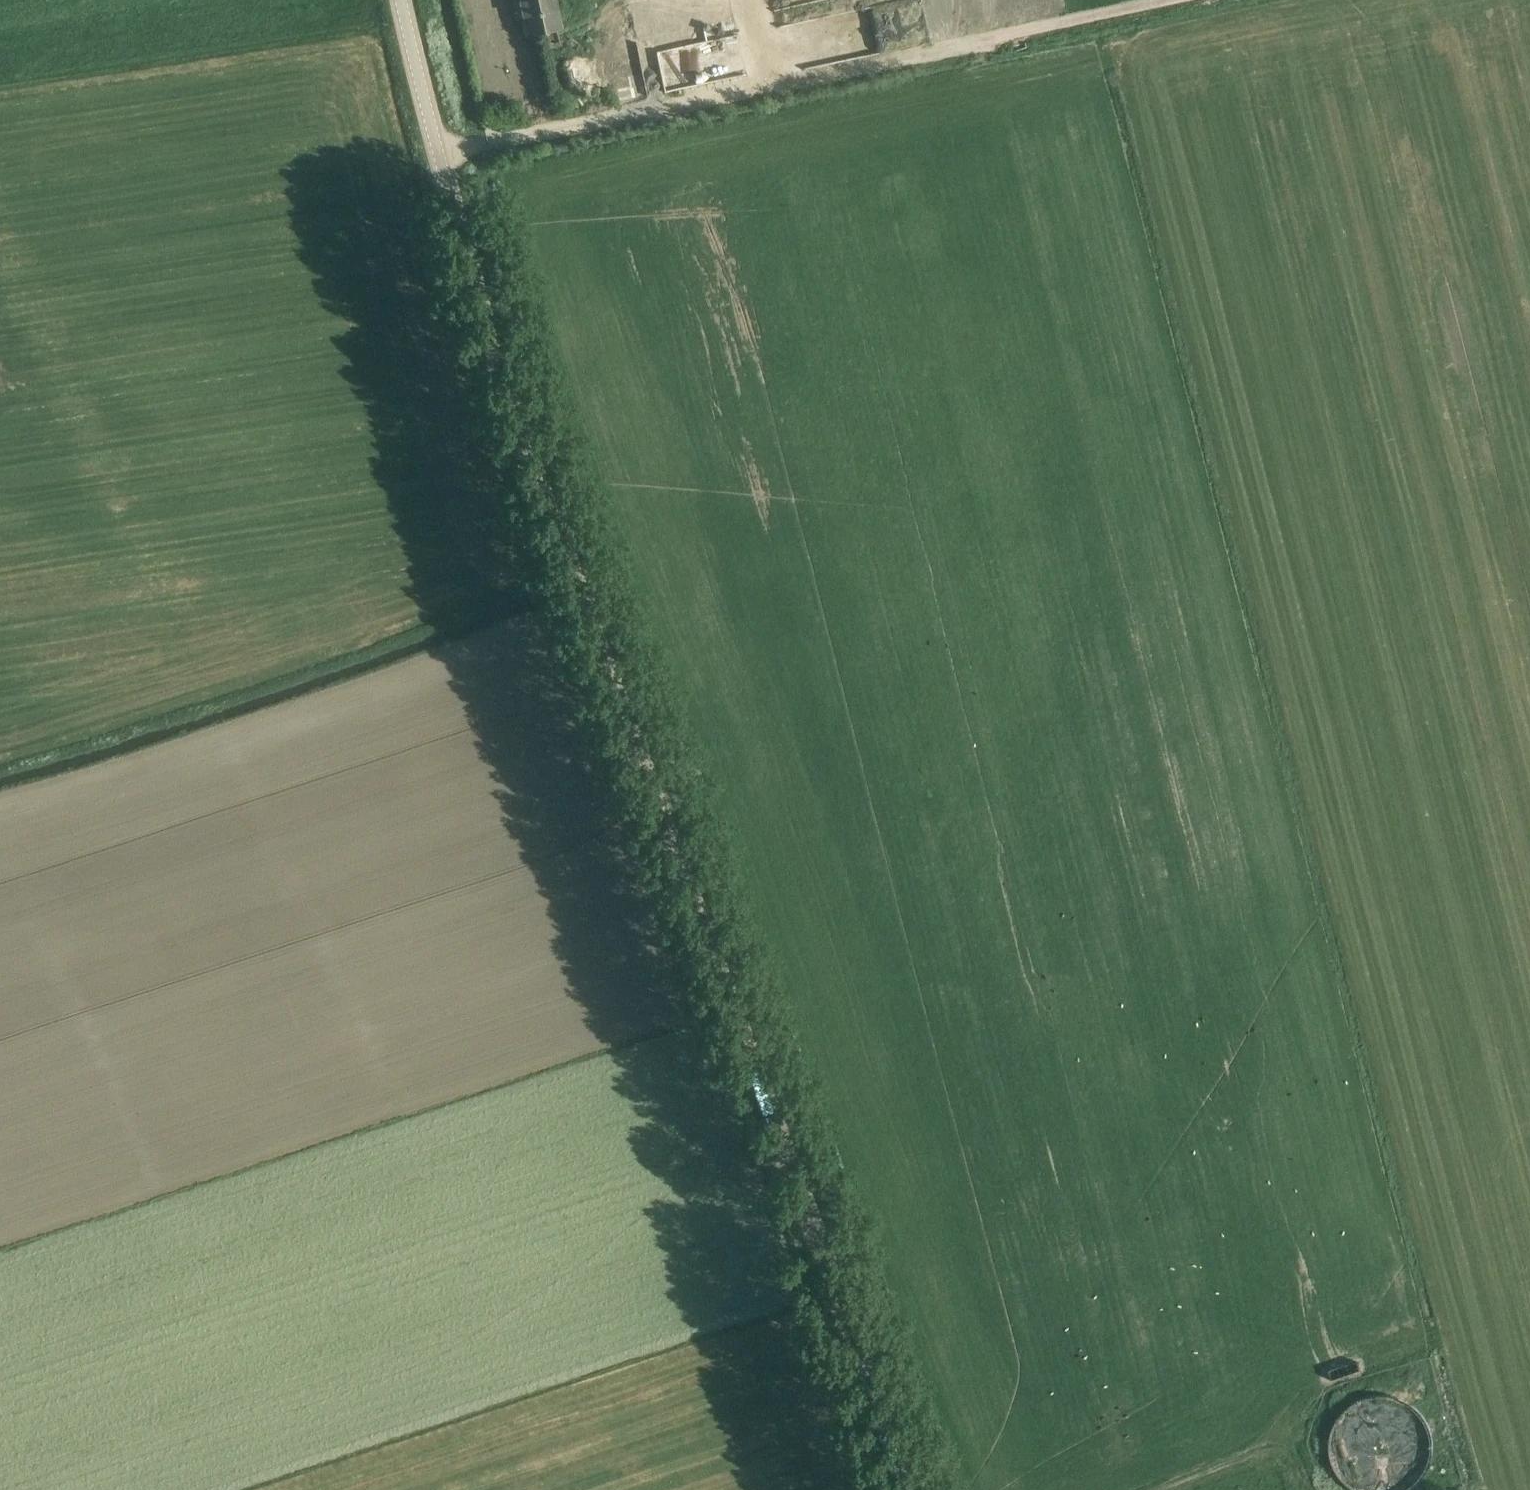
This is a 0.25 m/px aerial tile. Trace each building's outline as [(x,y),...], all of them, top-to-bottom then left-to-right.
[(516,4),(521,3),(525,21),(527,34),(544,31),(561,27),(555,0),(515,0),(516,4)] [(1384,1397),(1380,1397),(1371,1397),(1363,1400),(1355,1403),(1348,1408),(1342,1414),(1339,1418),(1335,1425),(1332,1434),(1330,1442),(1330,1451),(1332,1460),(1335,1468),(1339,1475),(1345,1482),(1348,1485),(1355,1489),(1405,1489),(1412,1485),(1416,1482),(1421,1475),(1425,1468),(1428,1460),(1430,1451),(1430,1442),(1428,1434),(1425,1425),(1421,1418),(1416,1411),(1409,1406),(1401,1401),(1393,1398),(1384,1397)]
